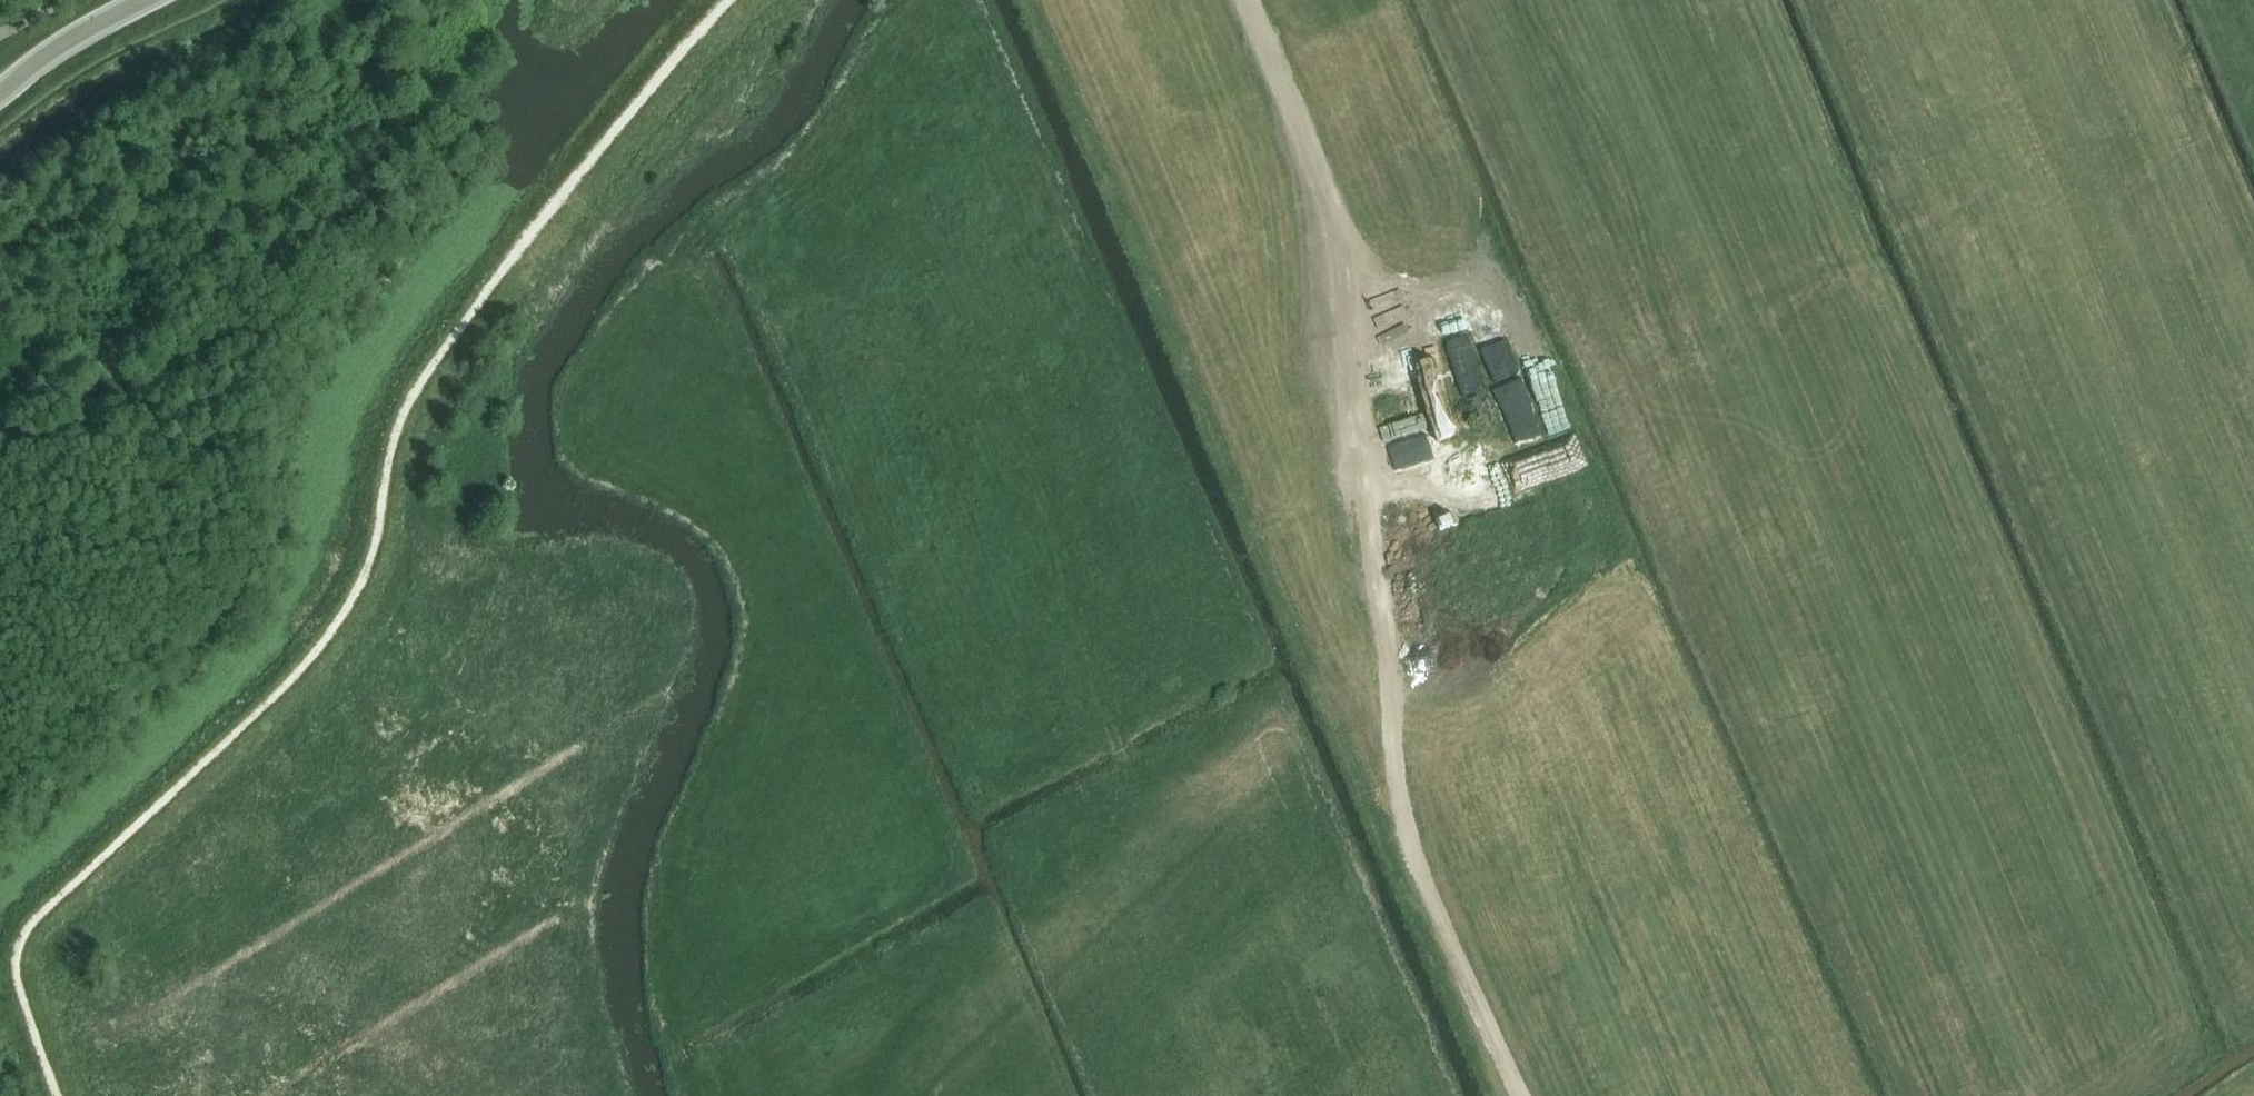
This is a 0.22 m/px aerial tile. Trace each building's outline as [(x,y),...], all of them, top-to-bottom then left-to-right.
[(1522,442),(1540,487),(1564,477),(1546,432),(1522,442)]
